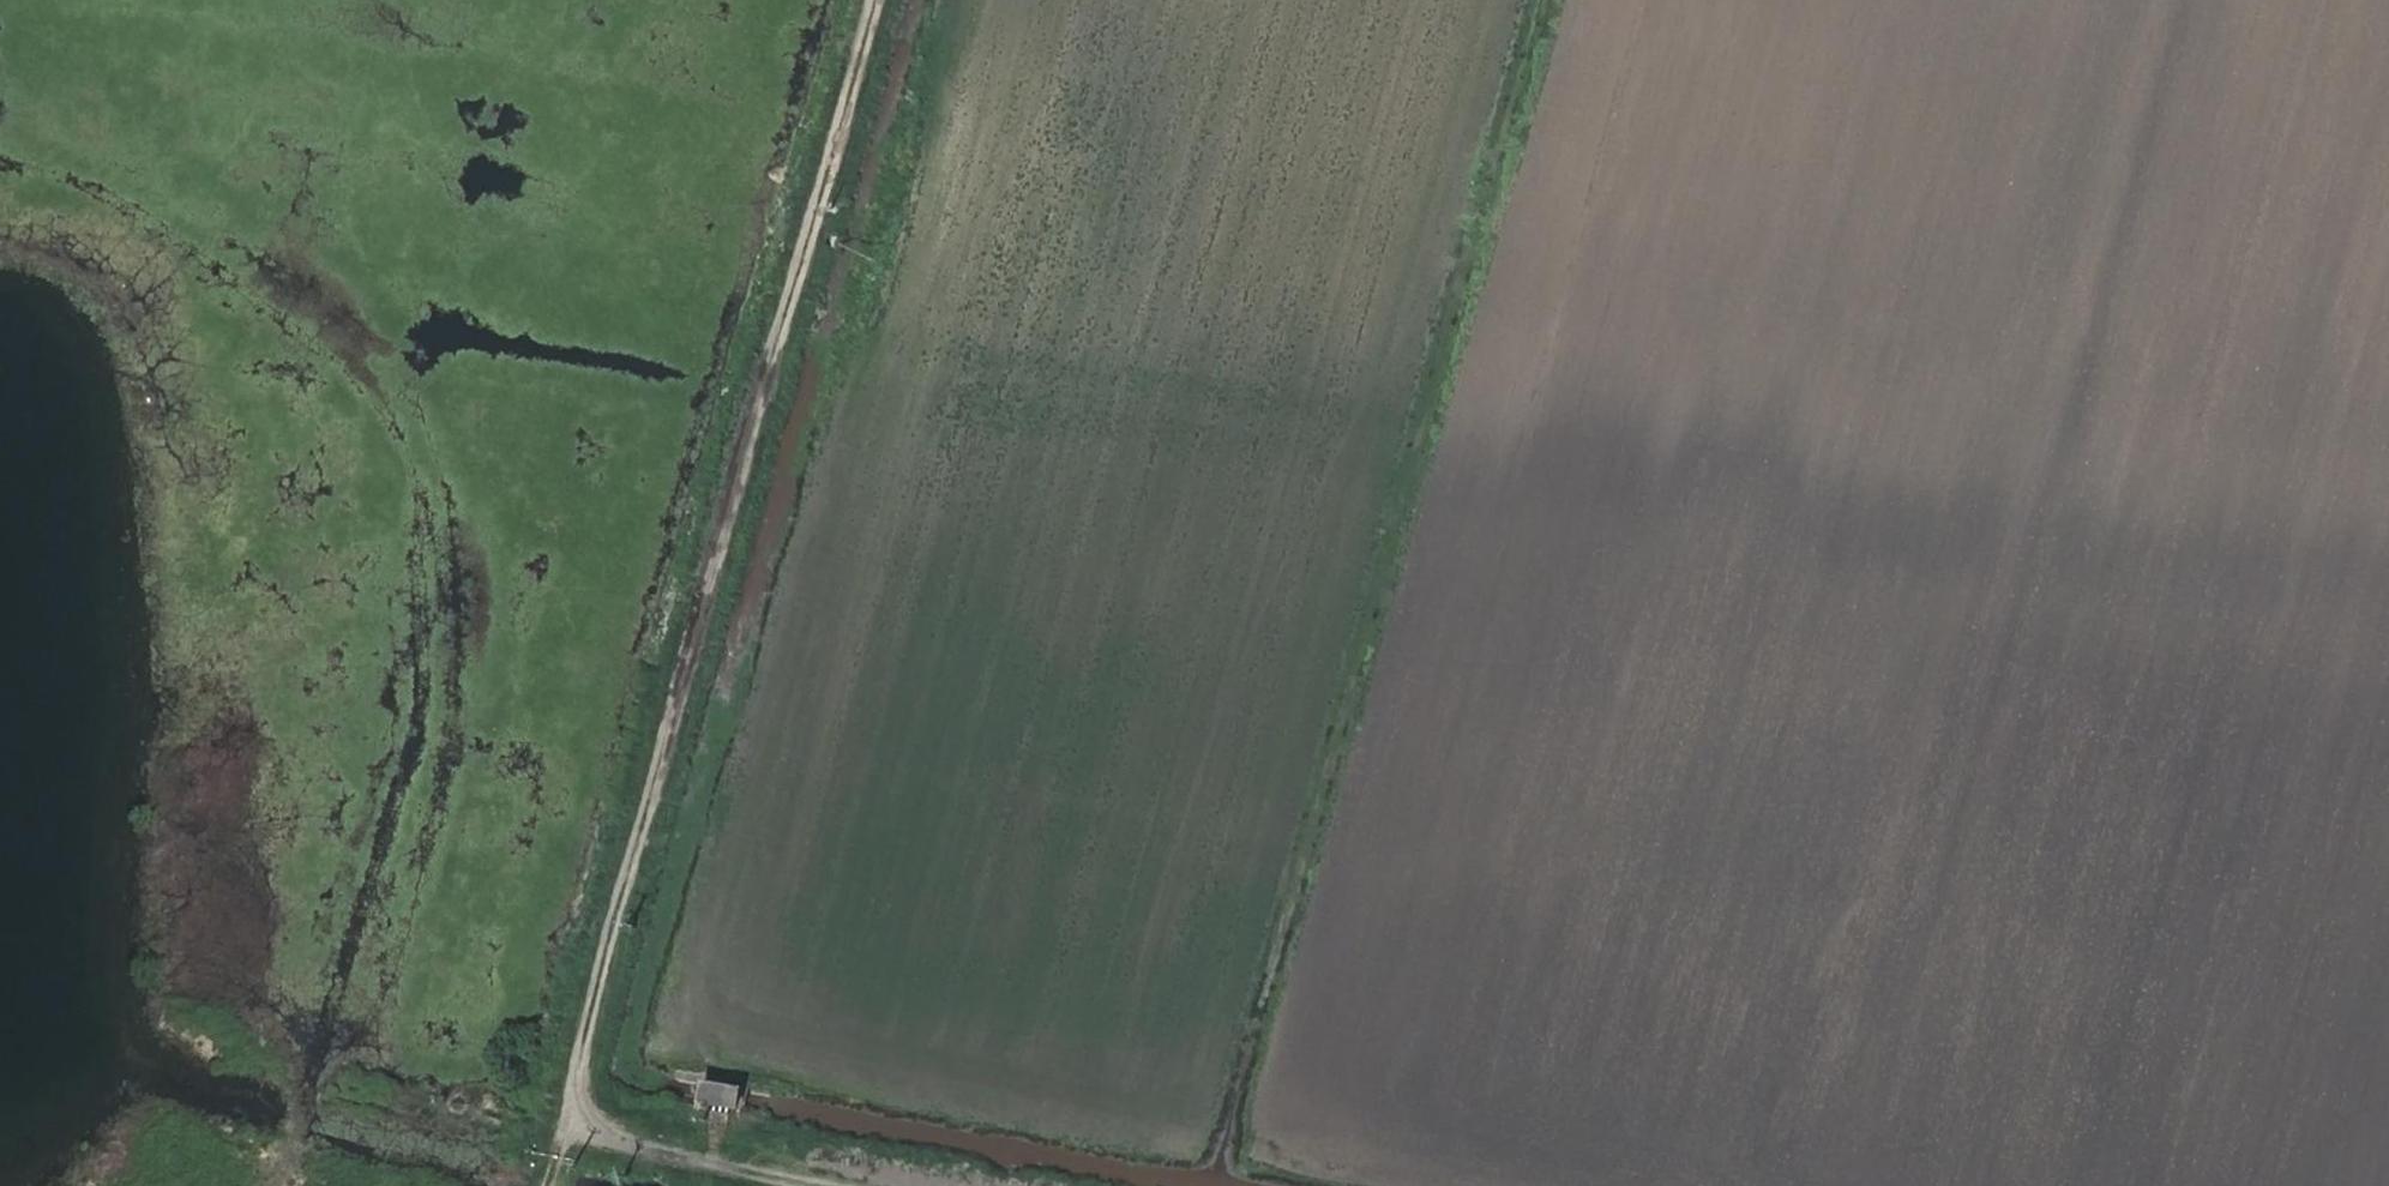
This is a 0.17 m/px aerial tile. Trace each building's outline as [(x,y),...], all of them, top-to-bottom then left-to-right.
[(737,1083),(699,1076),(699,1098),(734,1103),(737,1083)]
